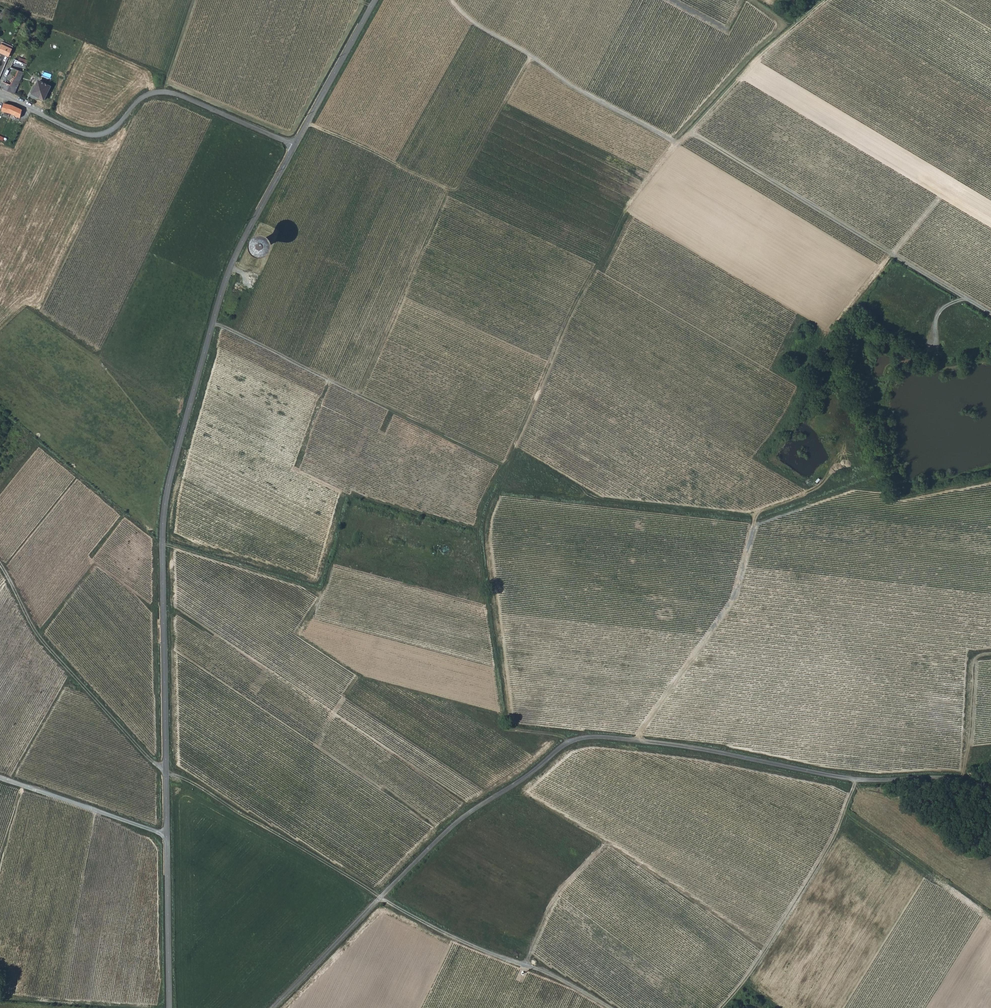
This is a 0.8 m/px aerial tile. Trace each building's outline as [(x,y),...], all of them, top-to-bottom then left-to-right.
[(9,57),(13,49),(2,44),(0,48),(0,54),(9,57)] [(11,67),(24,73),(28,65),(15,59),(11,67)] [(11,67),(10,68),(1,89),(15,94),(24,73),(11,67)] [(43,100),(50,86),(39,81),(34,90),(33,89),(30,94),(43,100)] [(9,113),(20,118),(22,109),(11,106),(3,104),(2,112),(9,113)] [(251,239),(250,243),(250,244),(251,249),(253,252),(257,255),(261,256),(266,255),(268,253),(271,250),(272,246),(272,243),(271,239),(268,236),(263,234),(259,234),(254,236),(251,239)] [(859,304),(853,311),(859,315),(864,309),(859,304)]
